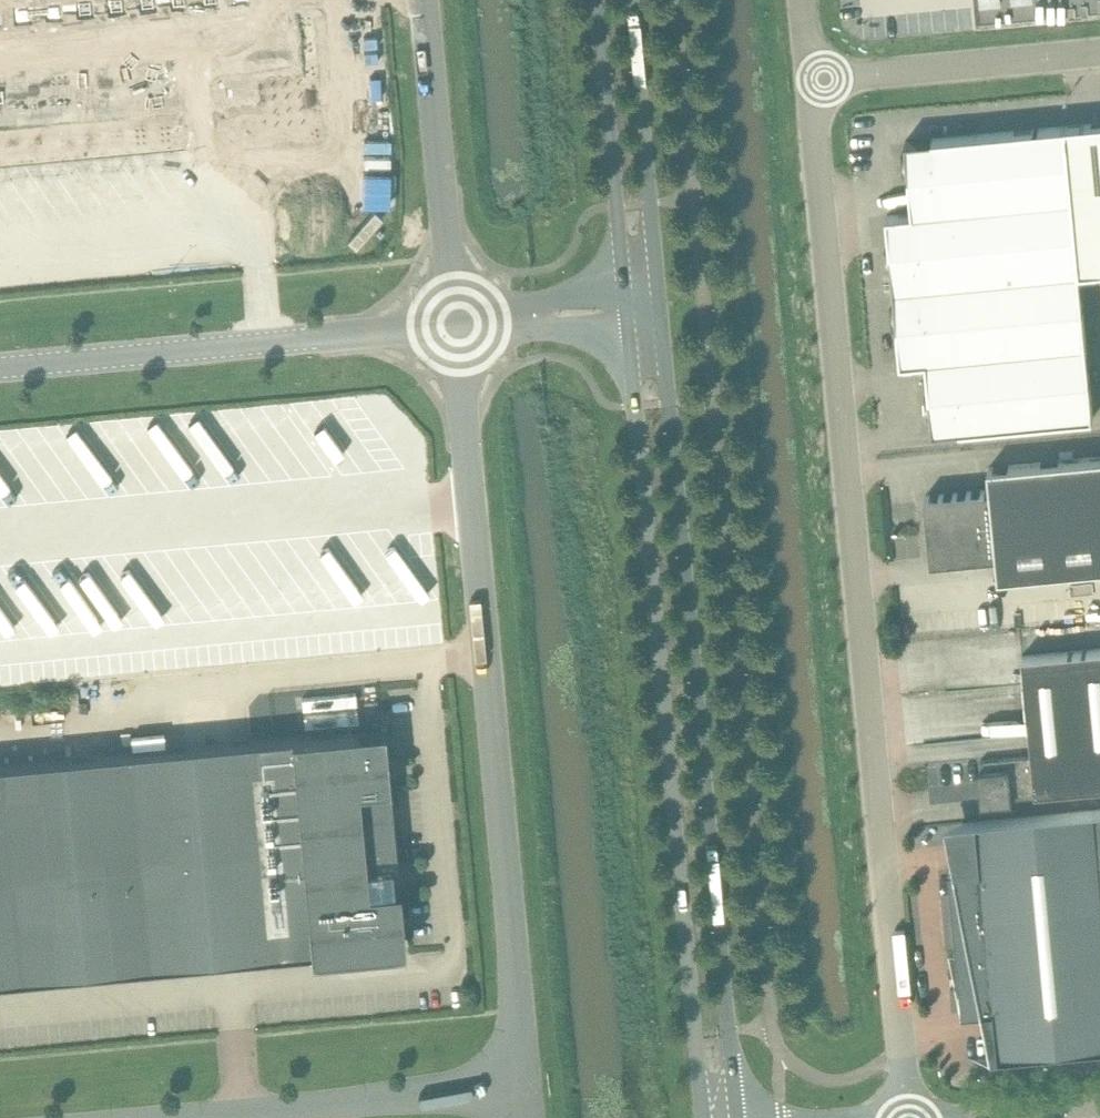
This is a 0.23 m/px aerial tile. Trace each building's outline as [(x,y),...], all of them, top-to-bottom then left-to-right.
[(256,130),(257,138),(265,137),(265,140),(267,140),(266,137),(305,133),(305,136),(307,136),(307,133),(315,133),(314,126),(317,125),(317,124),(314,124),(309,75),(312,74),(312,73),(309,73),(309,71),(307,52),(307,51),(310,50),(309,49),(307,49),(302,0),(0,0),(0,154),(256,130)] [(1079,269),(1099,266),(1099,122),(1065,125),(1068,147),(1072,198),(1078,269),(1079,269)] [(1068,147),(1065,125),(905,140),(912,213),(1072,198),(1068,147)] [(1072,198),(912,213),(887,215),(894,288),(1079,271),(1079,269),(1078,269),(1072,198)] [(1079,271),(894,288),(901,363),(926,360),(933,432),(1093,417),(1079,271)] [(988,468),(990,490),(925,496),(931,562),(997,556),(999,578),(1099,568),(1099,457),(988,468)] [(1006,799),(1060,793),(1060,790),(1099,787),(1099,648),(1023,656),(1032,756),(980,761),(984,801),(1006,799)] [(0,764),(0,981),(270,955),(311,951),(312,957),(406,948),(405,942),(403,917),(400,886),(394,886),(392,866),(398,865),(397,859),(388,758),(385,727),(250,740),(0,764)] [(1095,809),(969,821),(969,823),(977,822),(981,867),(949,870),(963,1013),(995,1010),(999,1056),(968,1058),(968,1060),(1099,1047),(1099,809),(1095,809)]
